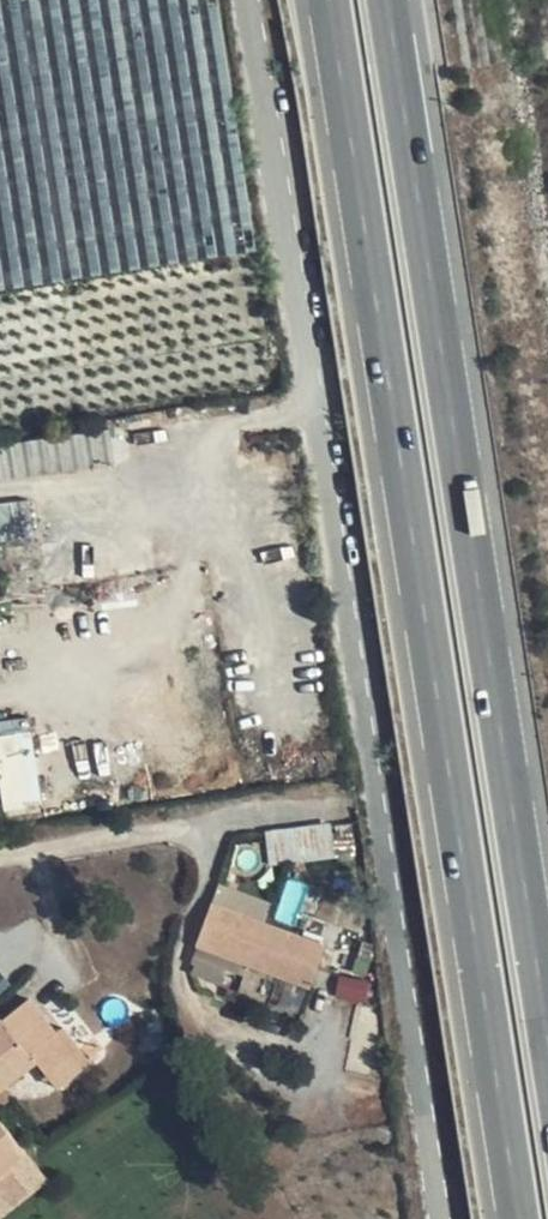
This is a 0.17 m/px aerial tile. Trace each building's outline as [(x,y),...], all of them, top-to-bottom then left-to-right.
[(219,0),(0,0),(0,291),(258,251),(219,0)] [(67,434),(0,444),(0,476),(111,459),(107,430),(68,436),(67,434)] [(36,532),(29,497),(0,503),(0,509),(6,538),(36,532)] [(44,805),(37,727),(0,730),(0,739),(6,808),(44,805)] [(275,847),(332,838),(331,828),(273,835),(275,847)] [(332,840),(332,838),(275,847),(277,861),(327,853),(326,840),(332,840)] [(334,852),(332,840),(326,840),(327,853),(334,852)] [(320,962),(327,945),(212,903),(198,946),(311,987),(320,962)] [(349,953),(327,945),(320,962),(343,970),(349,953)] [(341,994),(368,998),(371,982),(343,977),(341,994)] [(0,1022),(0,1089),(8,1099),(9,1100),(14,1095),(5,1085),(37,1060),(49,1074),(74,1054),(58,1033),(30,999),(0,1022)] [(64,1027),(58,1033),(74,1054),(49,1074),(59,1088),(92,1063),(64,1027)] [(9,1100),(8,1099),(0,1089),(0,1099),(4,1104),(9,1100)] [(26,1150),(0,1118),(0,1171),(26,1150)]
